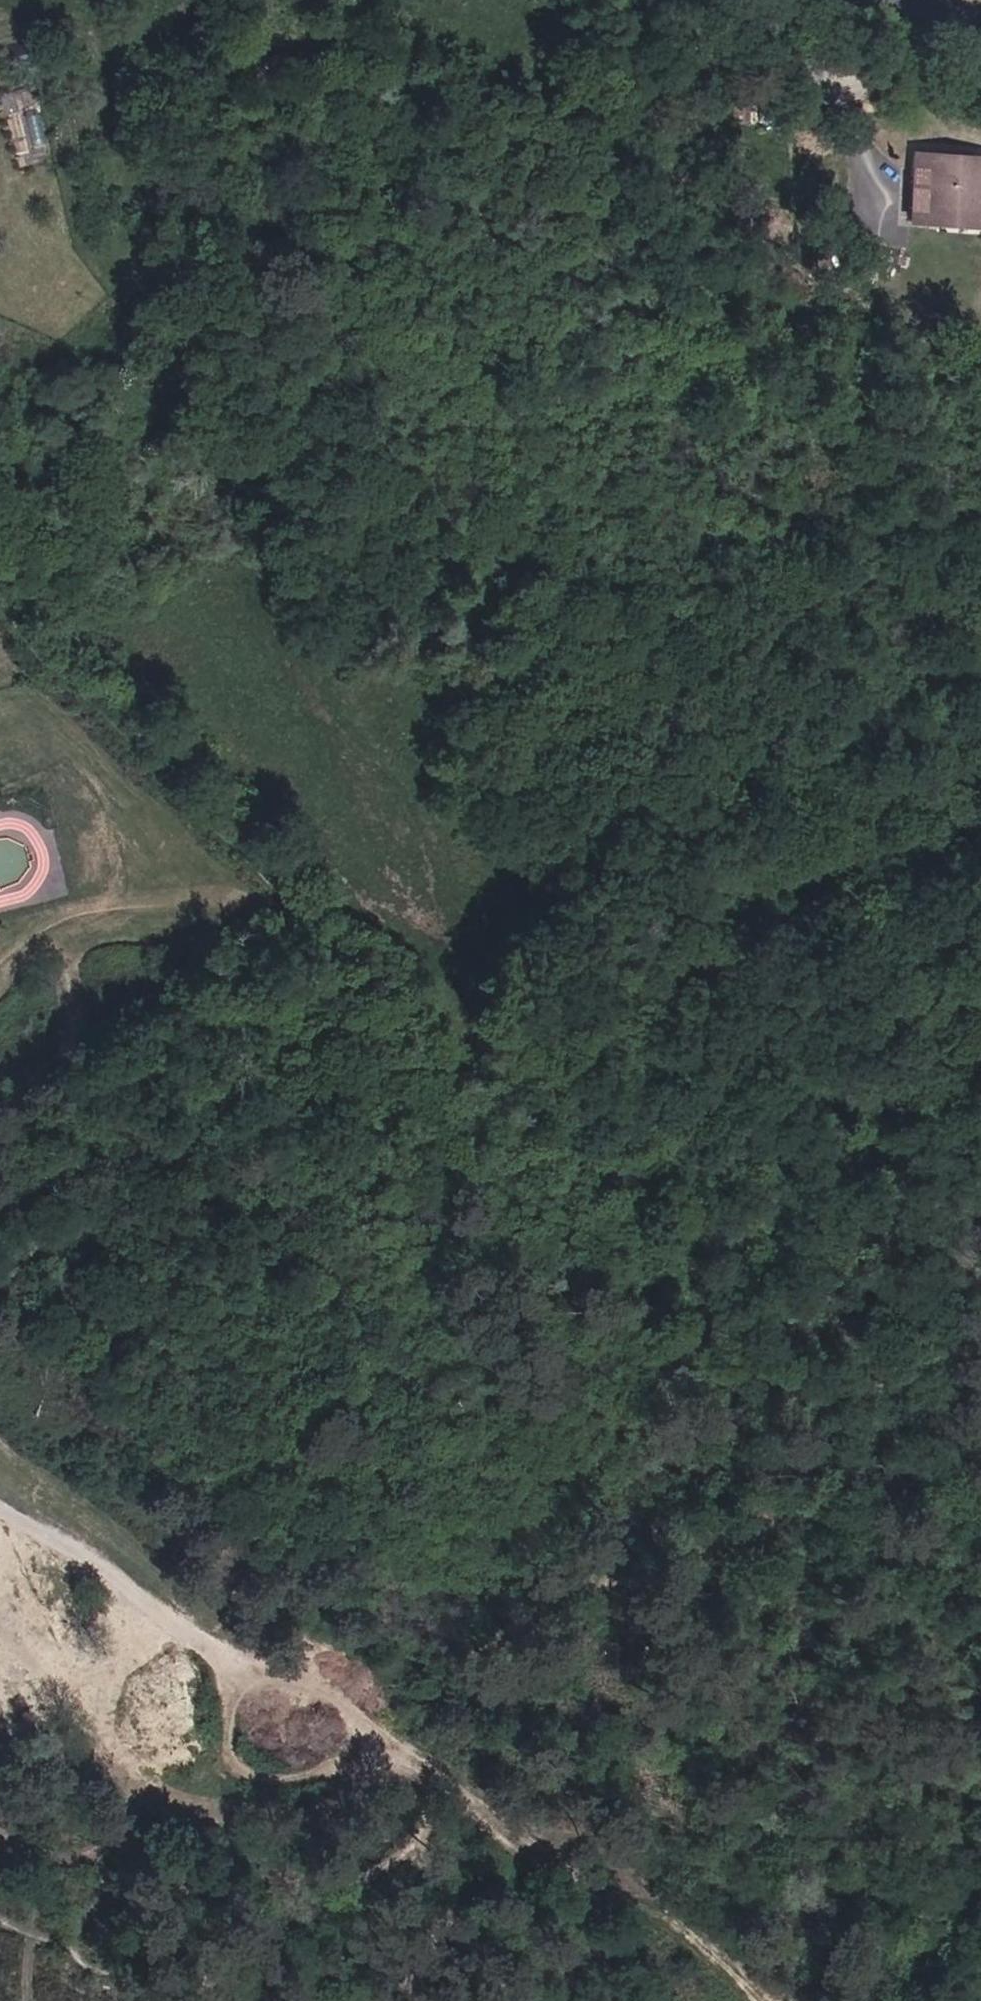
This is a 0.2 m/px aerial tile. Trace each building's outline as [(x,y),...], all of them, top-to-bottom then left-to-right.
[(932,150),(925,215),(952,219),(953,207),(980,210),(980,155),(932,150)] [(953,207),(952,219),(980,222),(980,210),(953,207)]
